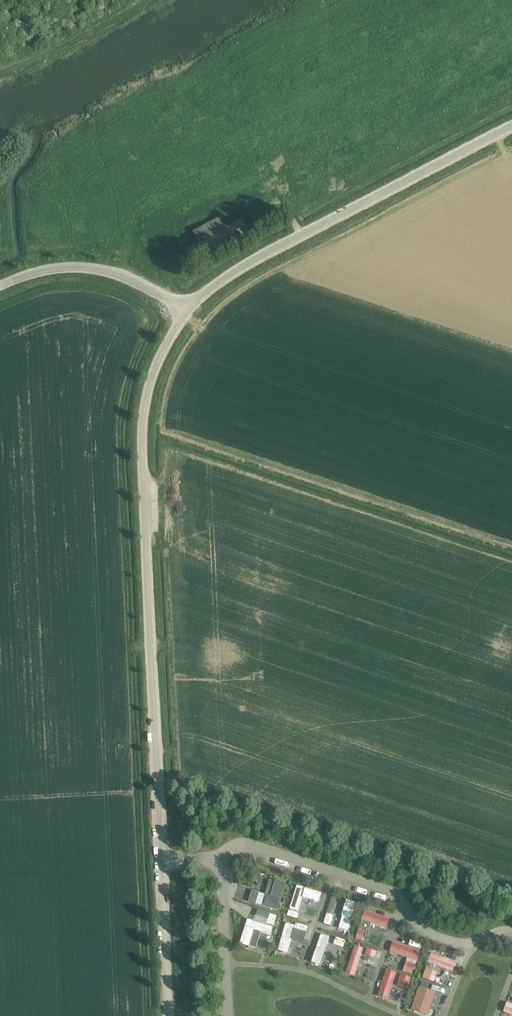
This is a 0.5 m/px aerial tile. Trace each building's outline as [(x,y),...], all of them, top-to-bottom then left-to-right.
[(221,219),(202,228),(194,233),(208,260),(250,238),(242,223),(227,230),(221,219)] [(265,895),(262,906),(278,911),(281,899),(286,883),(275,880),(275,882),(271,896),(265,895)] [(297,886),(290,909),(298,912),(302,898),(319,903),(322,894),(297,886)] [(343,916),(339,928),(349,930),(352,919),(357,902),(347,899),(342,916),(343,916)] [(289,910),(287,916),(297,919),(299,914),(289,910)] [(365,911),(362,920),(372,923),(372,924),(386,929),(390,920),(365,911)] [(270,914),(267,924),(274,926),(277,916),(270,914)] [(327,914),(324,924),(331,926),(334,916),(327,914)] [(248,920),(240,944),(249,947),(254,930),(270,935),(271,933),(273,927),(248,920)] [(286,923),(278,951),(288,954),(292,941),(291,941),(294,929),(295,930),(296,926),(295,925),(286,923)] [(298,924),(296,930),(306,933),(308,927),(298,924)] [(359,929),(355,939),(362,942),(366,932),(359,929)] [(321,934),(311,963),(320,966),(325,952),(324,952),(329,937),(321,934)] [(336,937),(333,944),(343,948),(346,941),(336,937)] [(393,942),(389,952),(408,958),(417,962),(421,952),(393,942)] [(355,946),(346,974),(354,977),(364,949),(355,946)] [(367,949),(365,956),(375,959),(377,952),(367,949)] [(431,953),(428,963),(453,972),(456,962),(431,953)] [(409,962),(405,972),(412,975),(416,964),(409,962)] [(426,968),(423,978),(430,980),(433,970),(426,968)] [(387,970),(378,997),(388,1000),(397,973),(387,970)] [(401,975),(399,981),(409,984),(411,978),(401,975)] [(411,1011),(427,1015),(428,1015),(430,1011),(430,1010),(434,1011),(437,1012),(442,996),(439,995),(435,993),(436,993),(427,990),(420,988),(419,987),(411,1011)] [(503,1012),(511,1015),(511,1004),(507,1002),(503,1012)]
